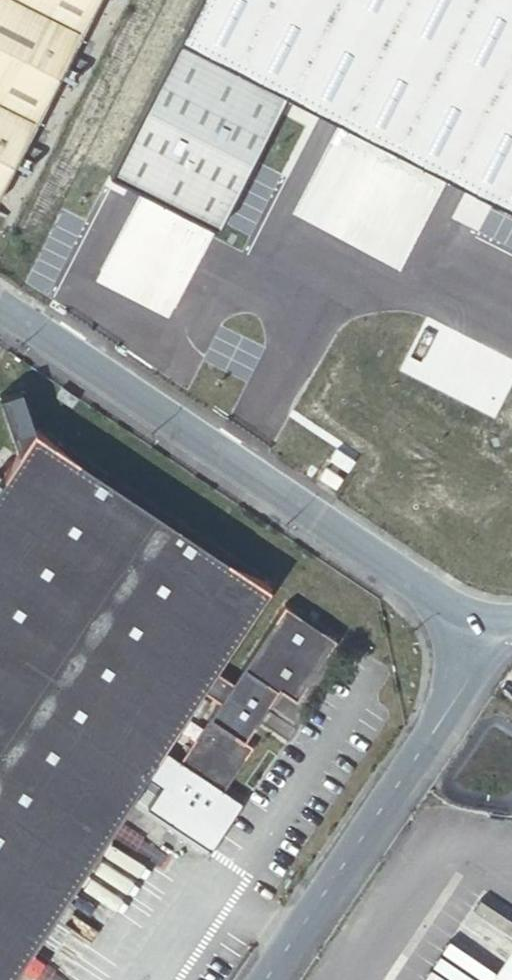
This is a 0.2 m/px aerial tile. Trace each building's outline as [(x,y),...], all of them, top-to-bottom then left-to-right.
[(97,0),(0,0),(0,190),(97,0)] [(174,41),(281,97),(511,215),(511,0),(195,0),(174,41)] [(281,97),(174,41),(104,174),(211,230),(281,97)] [(201,690),(220,703),(188,750),(187,752),(189,766),(192,768),(191,769),(222,790),(252,748),(244,742),(280,692),(295,700),(294,701),(297,703),(339,642),(287,606),(234,684),(215,670),(272,586),(38,428),(23,386),(1,392),(23,451),(4,477),(0,474),(0,979),(3,979),(201,690)] [(511,971),(511,945),(488,979),(506,979),(511,971)]
